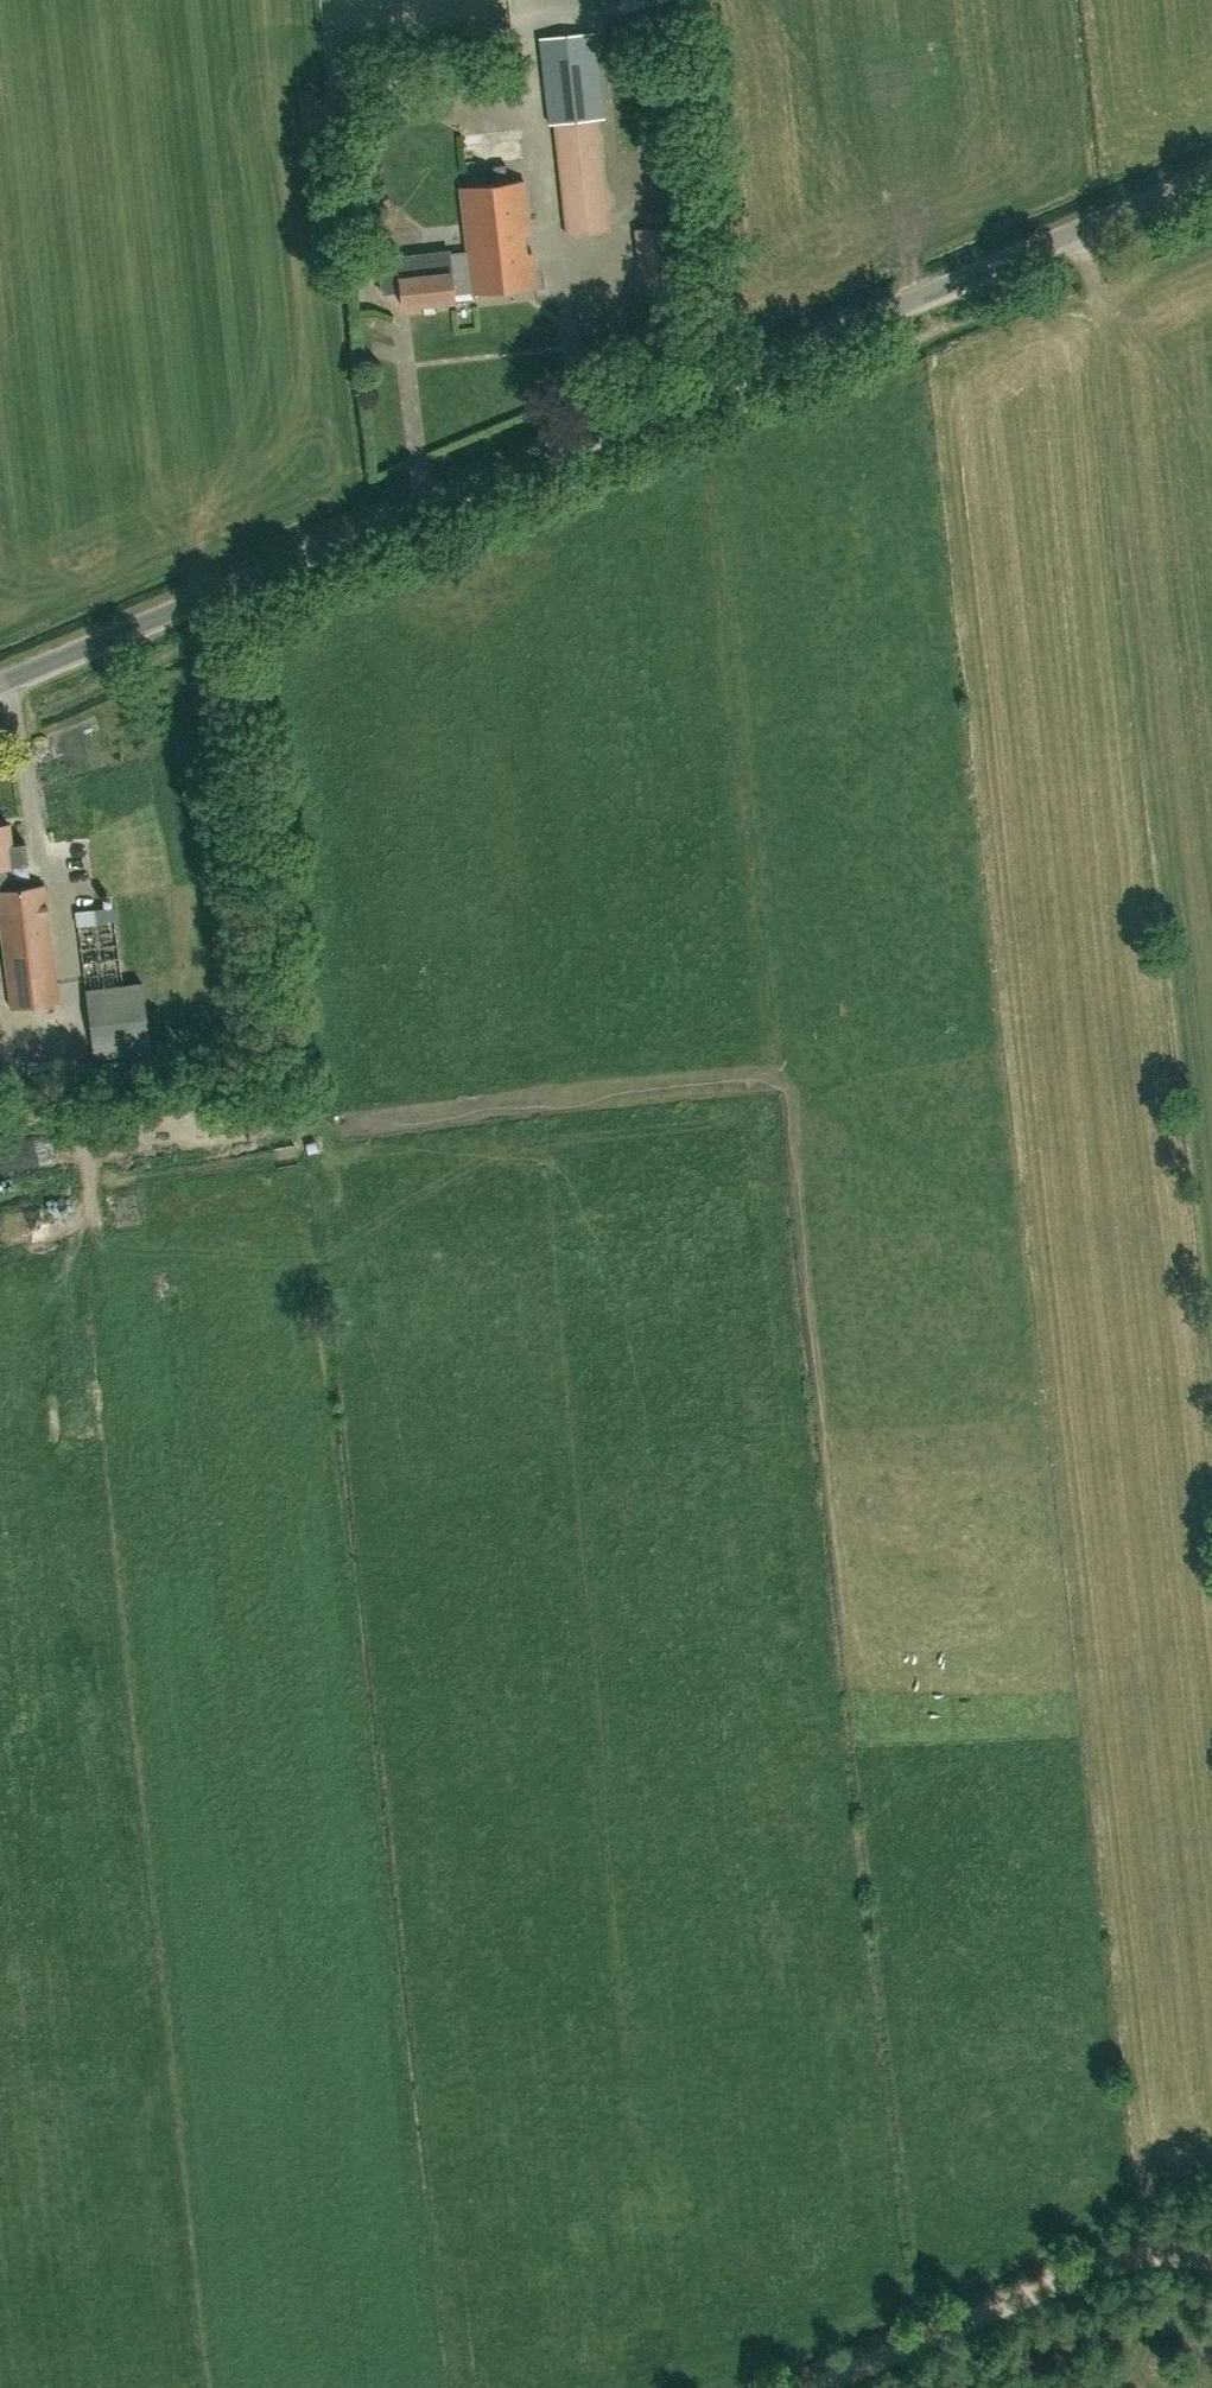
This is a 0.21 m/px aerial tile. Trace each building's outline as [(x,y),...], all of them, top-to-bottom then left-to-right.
[(601,75),(599,75),(594,32),(539,38),(549,123),(555,122),(568,235),(610,230),(610,229),(609,229),(596,118),(603,117),(601,95),(603,94),(601,75)] [(467,252),(449,254),(449,250),(378,258),(382,293),(401,290),(403,307),(454,301),(454,293),(472,291),(472,293),(535,286),(531,252),(524,253),(522,234),(529,233),(523,181),(460,188),(467,252)] [(642,274),(672,271),(668,228),(637,231),(642,274)] [(483,325),(480,294),(464,295),(466,326),(483,325)] [(59,1001),(45,885),(15,889),(12,866),(28,864),(26,844),(12,845),(9,824),(0,825),(0,917),(11,1007),(59,1001)] [(96,1059),(150,1052),(141,982),(124,985),(114,908),(77,912),(96,1059)]
